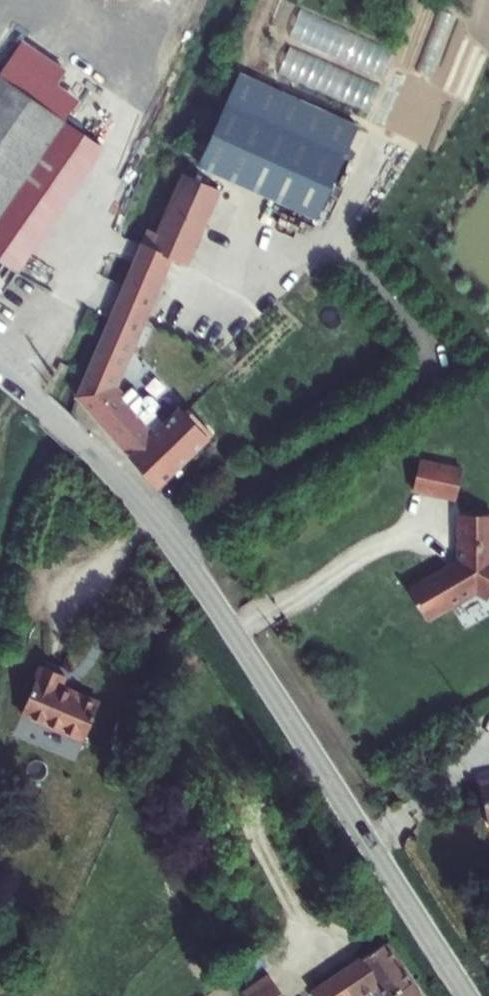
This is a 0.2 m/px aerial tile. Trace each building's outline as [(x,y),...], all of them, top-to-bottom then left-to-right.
[(290,46),(278,73),(369,114),(381,87),(290,46)] [(242,74),(200,166),(315,218),(357,127),(242,74)] [(17,273),(102,147),(0,77),(0,261),(17,273)] [(149,230),(141,246),(169,258),(186,265),(219,190),(184,174),(158,234),(149,230)] [(141,246),(135,262),(162,274),(169,258),(141,246)] [(131,387),(120,397),(112,387),(162,274),(135,262),(78,397),(158,486),(212,435),(188,409),(183,413),(179,409),(164,423),(154,412),(157,408),(158,403),(151,396),(146,396),(142,399),(131,387)] [(418,461),(412,490),(455,499),(461,470),(418,461)] [(426,619),(453,603),(454,605),(474,594),(472,592),(476,589),(488,596),(488,514),(458,515),(459,561),(409,590),(426,619)] [(65,675),(42,666),(21,714),(84,740),(99,703),(60,687),(65,675)] [(480,782),(488,826),(488,780),(480,782)] [(327,982),(337,995),(357,995),(367,989),(371,995),(421,995),(384,943),(327,982)] [(241,993),(244,995),(283,995),(268,975),(241,993)] [(327,982),(319,988),(325,995),(337,995),(327,982)]
